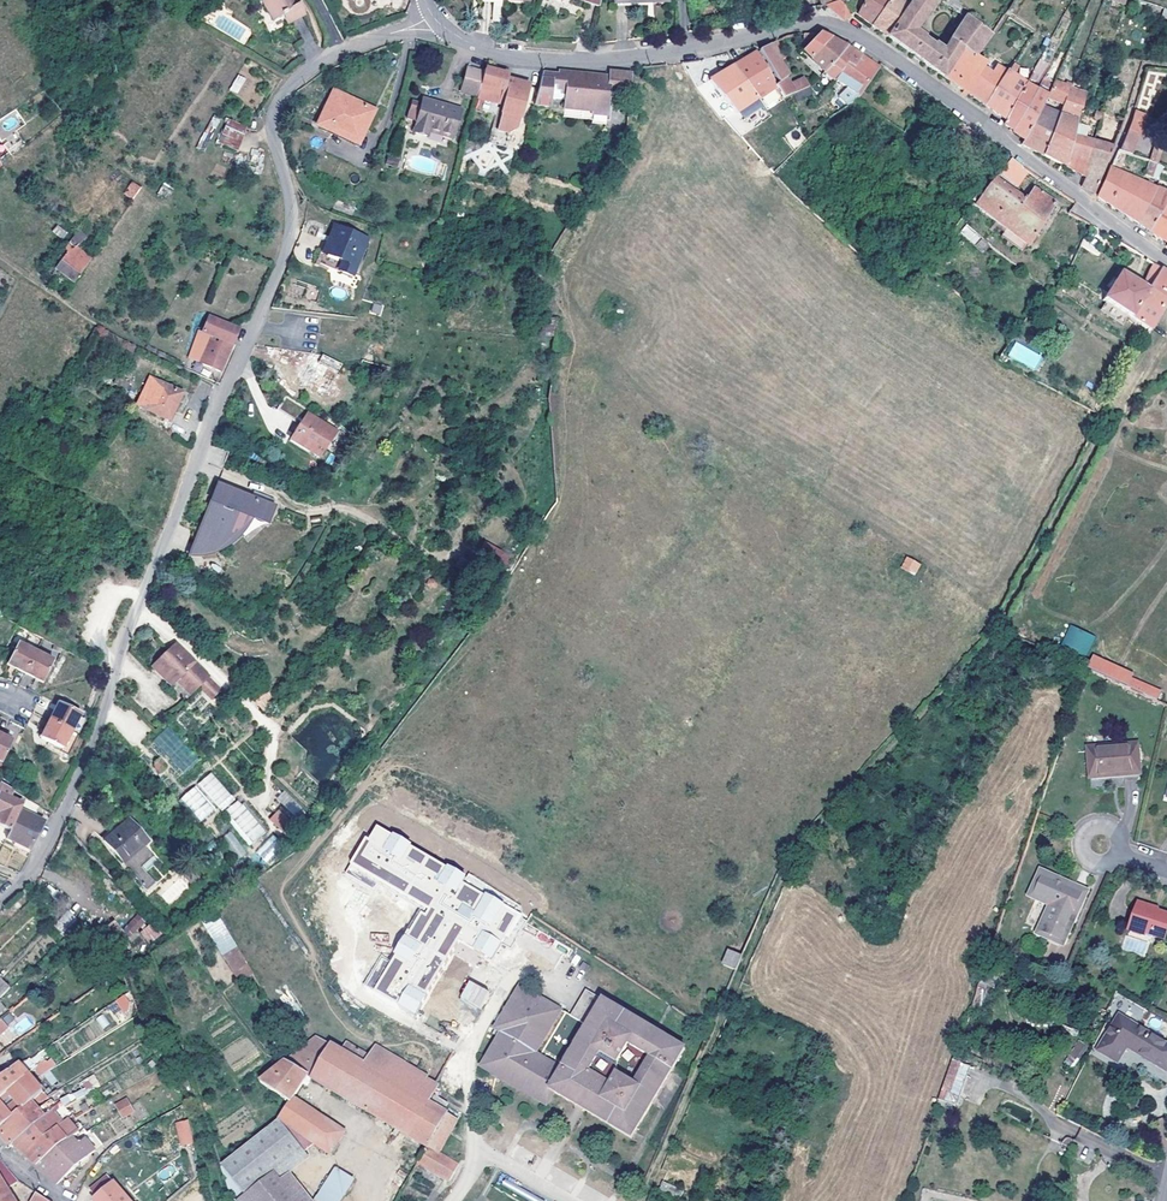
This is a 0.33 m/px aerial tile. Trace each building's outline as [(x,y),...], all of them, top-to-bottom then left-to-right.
[(265,7),(267,6),(275,19),(286,13),(291,21),(305,13),(298,0),(261,0),(265,7)] [(791,10),(806,8),(805,0),(790,0),(791,10)] [(847,7),(857,14),(863,5),(857,0),(852,0),(847,7)] [(872,25),(889,0),(865,0),(863,5),(857,14),(863,19),(872,25)] [(911,4),(905,0),(889,0),(872,25),(945,79),(963,49),(976,57),(991,34),(966,16),(945,48),(937,42),(936,43),(927,38),(928,36),(918,29),(938,0),(914,0),(911,4)] [(852,12),(839,2),(828,4),(845,20),(852,12)] [(826,72),(848,48),(839,43),(820,33),(819,35),(803,52),(826,72)] [(779,83),(785,80),(788,78),(770,46),(760,51),(779,83)] [(839,82),(862,56),(854,51),(848,48),(826,72),(835,80),(838,83),(839,82)] [(985,105),(1008,71),(1000,67),(996,68),(993,72),(984,67),(987,64),(976,57),(963,49),(945,79),(965,92),(985,105)] [(748,58),(735,66),(758,101),(761,99),(778,88),(776,85),(757,53),(748,58)] [(871,62),(862,56),(839,82),(860,95),(880,68),(871,62)] [(1046,64),(1039,61),(1033,72),(1041,76),(1046,64)] [(743,110),(758,101),(735,66),(722,74),(711,80),(710,81),(710,82),(732,109),(735,113),(736,114),(743,110)] [(478,95),(484,73),(468,68),(462,90),(478,95)] [(477,99),(499,105),(506,80),(507,76),(485,69),(484,73),(478,95),(477,99)] [(1148,69),(1136,106),(1148,110),(1161,73),(1148,69)] [(1006,120),(1027,83),(1009,70),(1008,71),(985,105),(992,110),(1006,120)] [(543,72),(540,99),(554,101),(555,93),(568,95),(567,97),(570,97),(569,104),(611,112),(613,96),(625,96),(632,75),(610,71),(609,76),(597,75),(596,80),(591,79),(591,74),(561,71),(560,74),(543,72)] [(235,74),(230,91),(240,94),(245,77),(235,74)] [(1043,76),(1039,83),(1048,87),(1052,81),(1043,76)] [(796,93),(809,87),(803,78),(791,84),(796,93)] [(529,87),(506,80),(499,105),(498,109),(502,111),(497,127),(509,131),(518,124),(529,87)] [(792,92),(785,80),(779,83),(776,85),(778,88),(783,96),(792,92)] [(1070,86),(1056,81),(1048,95),(1025,140),(1022,144),(1030,148),(1044,156),(1070,88),(1070,86)] [(1027,83),(1006,120),(1004,124),(1006,125),(1015,130),(1014,131),(1015,132),(1037,88),(1027,83)] [(1037,88),(1015,132),(1017,134),(1025,140),(1048,95),(1037,88)] [(1087,93),(1070,88),(1044,156),(1052,160),(1065,168),(1065,167),(1075,135),(1078,121),(1087,93)] [(358,144),(365,130),(374,112),(335,92),(319,125),(330,131),(332,126),(350,133),(348,139),(358,144)] [(555,93),(554,101),(569,104),(570,97),(567,97),(568,95),(555,93)] [(554,101),(540,99),(539,105),(553,107),(554,101)] [(461,111),(424,100),(413,133),(427,137),(429,132),(452,139),(461,111)] [(764,111),(758,101),(743,110),(749,120),(764,111)] [(611,112),(569,104),(568,109),(597,113),(597,116),(610,119),(611,112)] [(1146,115),(1135,111),(1131,124),(1118,150),(1132,155),(1147,118),(1146,115)] [(736,114),(735,113),(724,119),(738,133),(745,127),(736,114)] [(1099,123),(1122,129),(1125,120),(1102,114),(1099,121),(1099,123)] [(246,128),(229,120),(223,135),(240,142),(246,128)] [(1078,121),(1075,135),(1081,137),(1085,123),(1078,121)] [(330,131),(348,139),(350,133),(332,126),(330,131)] [(796,151),(807,140),(803,132),(791,145),(796,151)] [(240,143),(223,135),(219,143),(236,151),(240,143)] [(1075,135),(1065,167),(1071,170),(1082,175),(1093,141),(1081,137),(1075,135)] [(1093,141),(1082,175),(1086,177),(1081,187),(1096,193),(1115,147),(1093,141)] [(1154,146),(1150,158),(1158,161),(1163,149),(1154,146)] [(1011,159),(999,175),(1016,187),(1028,171),(1011,159)] [(1155,187),(1111,167),(1098,197),(1116,209),(1138,224),(1155,187)] [(996,178),(974,205),(1028,247),(1055,203),(1034,189),(1032,193),(1023,187),(1018,194),(996,178)] [(132,199),(141,187),(132,180),(123,193),(132,199)] [(1154,235),(1166,202),(1166,192),(1155,187),(1138,224),(1144,228),(1154,235)] [(1154,235),(1159,238),(1166,244),(1166,202),(1154,235)] [(966,225),(960,233),(984,253),(991,245),(966,225)] [(57,226),(52,231),(62,239),(67,234),(57,226)] [(335,226),(323,254),(343,262),(339,271),(353,277),(368,240),(335,226)] [(64,249),(68,252),(55,270),(62,275),(68,280),(74,283),(91,259),(75,248),(86,238),(78,231),(64,249)] [(319,263),(339,271),(343,262),(323,254),(319,263)] [(1104,301),(1149,330),(1150,331),(1166,301),(1166,274),(1161,270),(1147,293),(1120,275),(1104,301)] [(68,280),(62,275),(58,279),(66,284),(68,280)] [(373,303),(370,313),(380,315),(383,305),(373,303)] [(203,332),(199,330),(188,358),(220,371),(239,330),(209,317),(203,332)] [(1016,341),(1008,355),(1035,371),(1043,356),(1016,341)] [(315,370),(321,357),(316,354),(309,367),(315,370)] [(340,367),(321,357),(315,370),(309,367),(302,379),(327,392),(340,367)] [(182,393),(160,383),(147,410),(169,421),(182,393)] [(299,421),(302,423),(306,415),(307,416),(312,410),(308,408),(288,392),(275,410),(295,426),(299,421)] [(297,430),(290,441),(318,459),(334,434),(307,416),(306,415),(302,423),(297,430)] [(302,423),(299,421),(295,426),(294,428),(297,430),(302,423)] [(210,503),(196,537),(217,546),(226,540),(226,539),(252,513),(269,520),(276,502),(274,501),(276,495),(255,486),(253,493),(220,479),(213,497),(215,498),(213,504),(210,503)] [(504,570),(511,555),(484,541),(476,557),(504,570)] [(908,560),(902,571),(914,577),(920,566),(908,560)] [(1068,626),(1062,647),(1089,654),(1095,633),(1068,626)] [(15,670),(24,674),(36,653),(18,644),(6,666),(15,670)] [(180,662),(187,655),(177,645),(170,652),(180,662)] [(188,693),(197,684),(200,688),(210,678),(187,655),(180,662),(170,652),(153,668),(172,687),(177,682),(188,693)] [(36,653),(24,674),(31,678),(43,683),(54,662),(36,653)] [(1132,676),(1134,672),(1092,654),(1086,668),(1158,698),(1161,689),(1132,676)] [(221,692),(209,681),(202,689),(213,700),(221,692)] [(197,684),(188,693),(191,696),(200,688),(197,684)] [(55,711),(49,722),(80,737),(89,719),(58,703),(55,711)] [(80,737),(49,722),(46,728),(41,739),(62,750),(61,753),(70,757),(80,737)] [(1,765),(13,742),(7,739),(0,736),(0,764),(1,765)] [(1137,744),(1087,749),(1090,779),(1140,775),(1137,744)] [(152,763),(159,773),(167,767),(160,757),(152,763)] [(211,771),(196,784),(220,812),(235,799),(211,771)] [(11,832),(24,806),(11,798),(14,792),(0,783),(0,792),(1,793),(0,795),(0,827),(11,832)] [(180,797),(199,823),(215,811),(197,785),(180,797)] [(11,798),(24,806),(27,799),(14,792),(11,798)] [(247,845),(265,834),(241,798),(224,809),(247,845)] [(7,840),(7,841),(29,851),(44,823),(35,818),(41,808),(27,799),(24,806),(11,832),(7,840)] [(278,808),(268,821),(285,833),(295,820),(278,808)] [(128,819),(103,840),(149,890),(158,883),(148,872),(160,861),(146,846),(149,843),(128,819)] [(365,986),(419,1012),(454,939),(495,959),(519,909),(484,892),(489,882),(370,825),(347,873),(374,886),(377,881),(419,902),(391,960),(380,955),(365,986)] [(7,841),(7,840),(11,832),(0,827),(0,837),(7,841)] [(273,834),(255,851),(265,862),(284,846),(273,834)] [(189,868),(183,874),(193,884),(199,879),(189,868)] [(1042,876),(1032,898),(1052,907),(1040,936),(1061,945),(1084,894),(1042,876)] [(60,890),(54,897),(65,908),(71,901),(60,890)] [(1129,930),(1144,935),(1145,932),(1165,938),(1166,933),(1166,918),(1152,912),(1153,910),(1138,905),(1129,930)] [(736,971),(761,914),(747,908),(722,965),(736,971)] [(70,932),(78,924),(80,922),(68,911),(62,918),(59,921),(70,932)] [(116,916),(104,924),(118,943),(149,920),(144,913),(125,928),(116,916)] [(219,913),(204,921),(234,979),(249,971),(219,913)] [(65,938),(70,932),(59,921),(54,927),(65,938)] [(158,921),(142,933),(150,944),(168,931),(158,921)] [(142,932),(142,933),(158,921),(142,932)] [(1162,948),(1165,938),(1145,932),(1144,935),(1129,930),(1127,936),(1150,944),(1162,948)] [(459,997),(480,1009),(490,991),(469,979),(459,997)] [(519,987),(494,1029),(500,1033),(480,1068),(546,1106),(553,1094),(558,1097),(560,1094),(611,1124),(609,1126),(627,1136),(637,1119),(641,1122),(652,1103),(648,1101),(667,1068),(671,1070),(684,1048),(586,991),(571,1017),(586,1026),(577,1042),(582,1044),(566,1072),(561,1069),(536,1054),(561,1011),(519,987)] [(125,994),(116,998),(122,1012),(132,1008),(125,994)] [(107,1006),(113,1015),(121,1010),(115,1001),(107,1006)] [(105,1014),(96,1017),(102,1029),(110,1025),(105,1014)] [(1131,1052),(1141,1031),(1119,1017),(1097,1052),(1117,1064),(1127,1049),(1131,1052)] [(8,1027),(1,1018),(0,1019),(0,1034),(8,1027)] [(1141,1031),(1131,1052),(1166,1073),(1166,1071),(1166,1047),(1141,1031)] [(307,1078),(427,1148),(428,1149),(446,1115),(447,1114),(429,1103),(417,1096),(426,1080),(427,1077),(375,1047),(369,1057),(346,1043),(342,1051),(316,1036),(298,1051),(258,1082),(291,1103),(279,1120),(314,1144),(329,1155),(344,1132),(293,1099),(307,1078)] [(1078,1039),(1063,1061),(1073,1068),(1088,1046),(1078,1039)] [(577,1042),(561,1069),(566,1072),(582,1044),(577,1042)] [(38,1054),(28,1061),(34,1069),(41,1076),(43,1075),(50,1071),(52,1069),(38,1054)] [(951,1061),(945,1079),(963,1087),(970,1067),(951,1061)] [(28,1075),(20,1066),(18,1064),(0,1079),(0,1101),(28,1075)] [(652,1103),(671,1070),(667,1068),(648,1101),(652,1103)] [(50,1071),(43,1075),(57,1092),(63,1088),(50,1071)] [(0,1101),(0,1130),(45,1094),(28,1075),(0,1101)] [(87,1089),(98,1083),(94,1076),(83,1082),(87,1089)] [(963,1087),(945,1079),(941,1091),(959,1099),(963,1087)] [(434,1085),(426,1080),(417,1096),(429,1103),(438,1087),(434,1085)] [(55,1093),(52,1089),(45,1094),(0,1130),(0,1136),(3,1138),(11,1147),(13,1146),(57,1107),(49,1097),(55,1093)] [(957,1107),(959,1099),(941,1091),(938,1101),(957,1107)] [(65,1099),(69,1105),(77,1100),(73,1094),(65,1099)] [(558,1097),(609,1126),(611,1124),(560,1094),(558,1097)] [(92,1110),(83,1096),(77,1100),(69,1105),(78,1118),(92,1110)] [(434,1096),(431,1102),(443,1110),(447,1104),(434,1096)] [(121,1118),(134,1112),(127,1097),(114,1103),(121,1118)] [(68,1119),(62,1109),(59,1105),(57,1107),(13,1146),(18,1151),(24,1156),(65,1121),(68,1119)] [(185,1108),(174,1115),(176,1124),(189,1121),(185,1108)] [(427,1148),(418,1164),(449,1182),(458,1165),(436,1152),(447,1133),(450,1134),(456,1121),(446,1115),(428,1149),(427,1148)] [(631,1139),(641,1122),(637,1119),(627,1136),(631,1139)] [(221,1166),(244,1196),(238,1200),(312,1200),(291,1174),(310,1159),(305,1152),(314,1144),(279,1120),(221,1166)] [(65,1121),(24,1156),(29,1161),(35,1166),(36,1167),(56,1186),(83,1163),(93,1154),(84,1142),(76,1148),(70,1141),(77,1135),(65,1121)] [(181,1146),(194,1143),(189,1121),(176,1124),(181,1146)] [(18,1183),(0,1162),(0,1194),(7,1189),(18,1183)] [(316,1200),(328,1200),(343,1178),(334,1172),(316,1200)] [(91,1192),(97,1199),(94,1200),(128,1200),(107,1177),(91,1192)] [(660,1193),(679,1200),(683,1192),(664,1184),(660,1193)] [(7,1189),(0,1194),(0,1200),(14,1200),(7,1189)]
